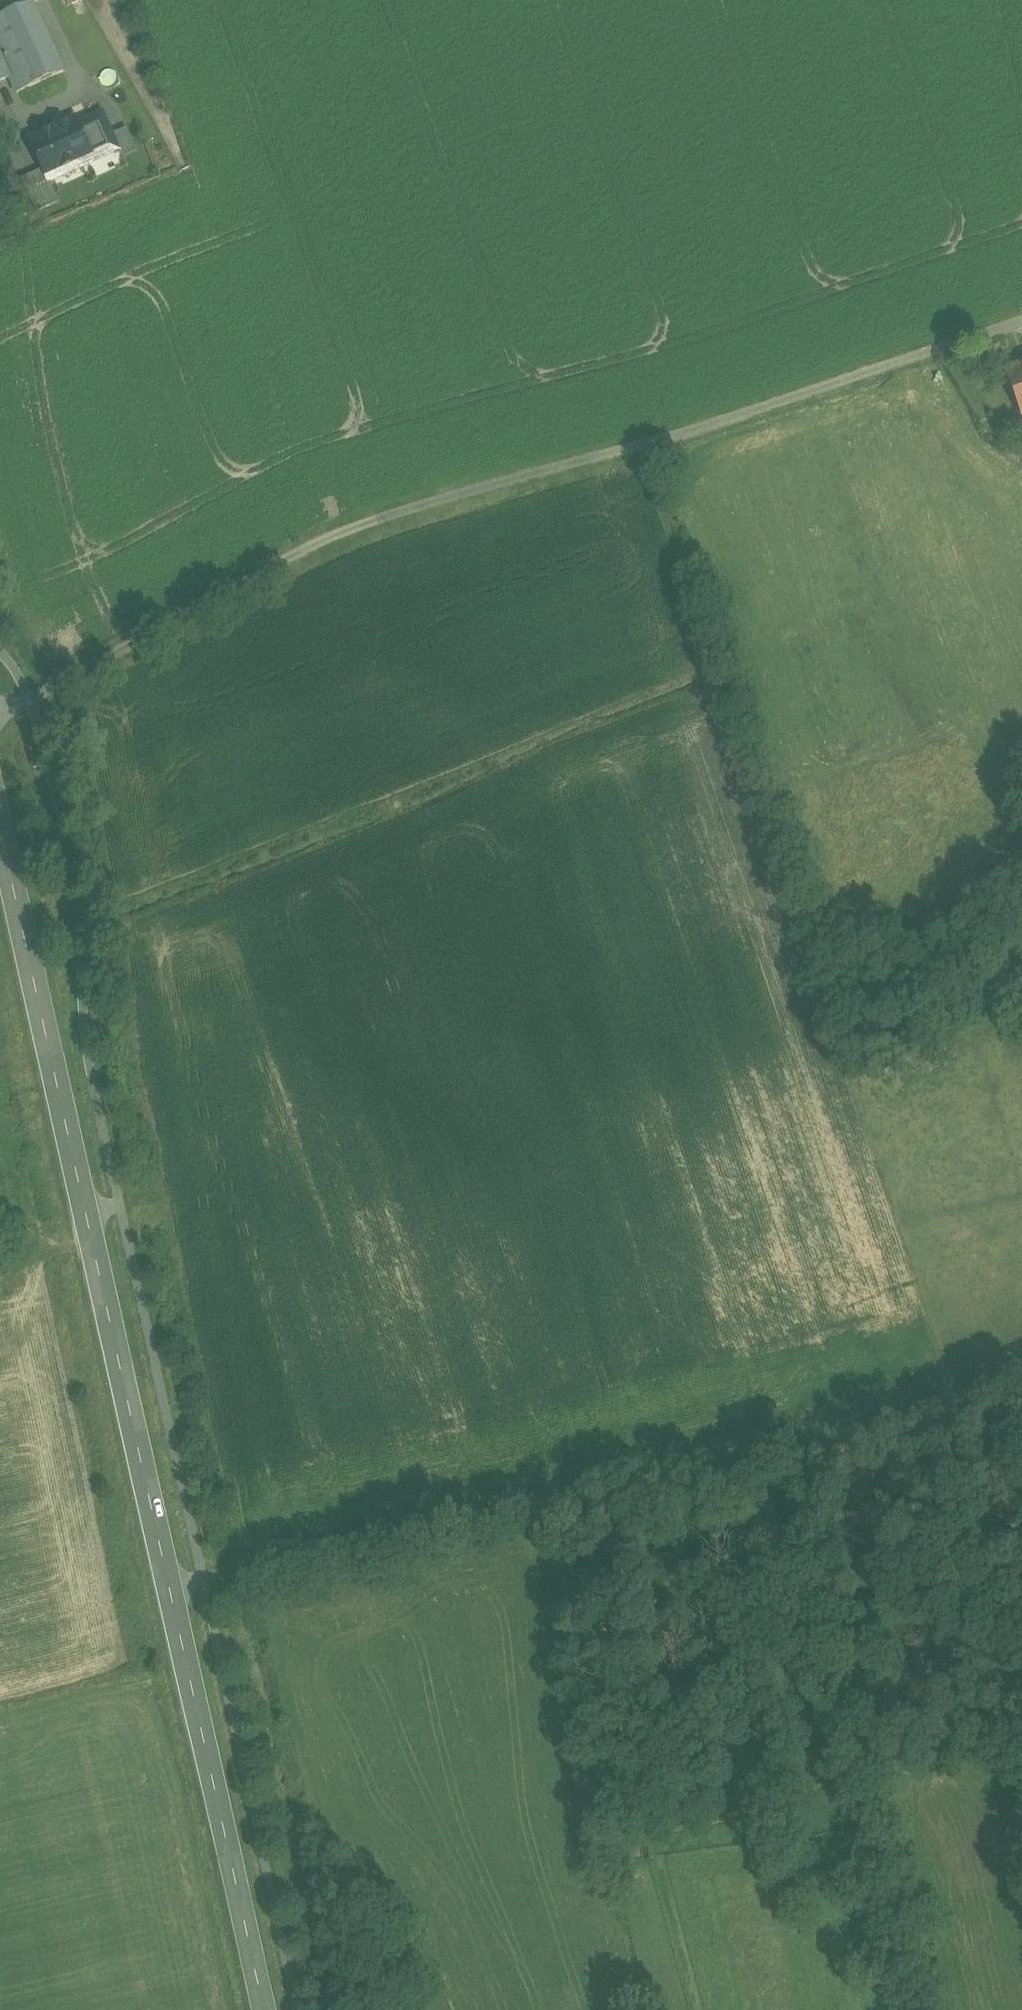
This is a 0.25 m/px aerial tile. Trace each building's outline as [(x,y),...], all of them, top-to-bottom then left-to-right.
[(0,17),(0,82),(11,77),(57,56),(32,3),(0,17)] [(57,56),(11,77),(16,89),(10,92),(23,121),(76,97),(57,56)] [(75,119),(31,139),(44,168),(47,175),(80,160),(83,166),(119,150),(102,113),(78,124),(75,119)] [(44,168),(22,178),(32,200),(54,190),(47,175),(44,168)] [(54,190),(32,200),(37,211),(59,201),(54,190)] [(1006,370),(1021,413),(1021,364),(1006,370)]
